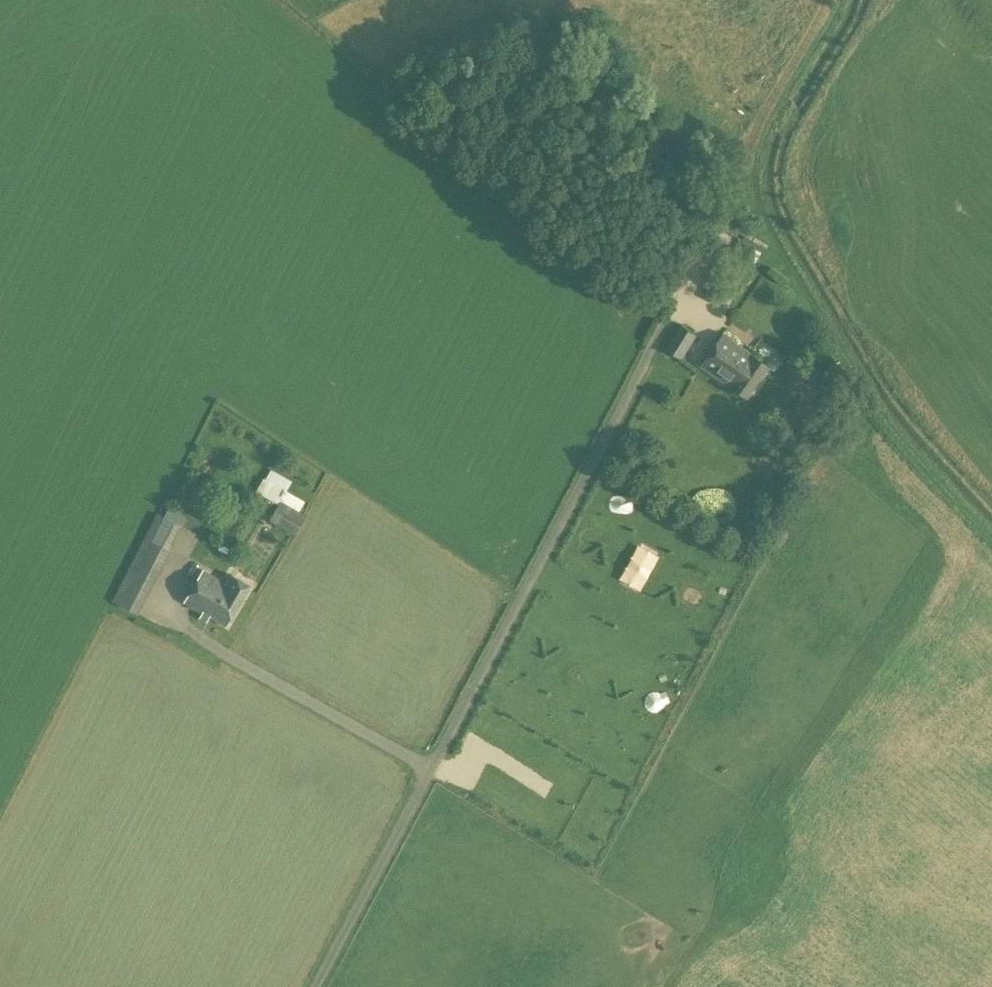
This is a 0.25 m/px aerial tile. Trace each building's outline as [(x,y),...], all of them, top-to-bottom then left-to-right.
[(665,350),(681,360),(697,335),(680,324),(665,350)] [(723,334),(701,365),(748,398),(770,367),(723,334)] [(307,516),(299,511),(305,501),(264,478),(257,492),(279,504),(269,520),(296,536),(307,516)] [(171,550),(158,543),(170,520),(157,513),(112,601),(138,614),(171,550)] [(232,573),(226,583),(203,570),(185,602),(226,627),(245,595),(251,584),(232,573)]
